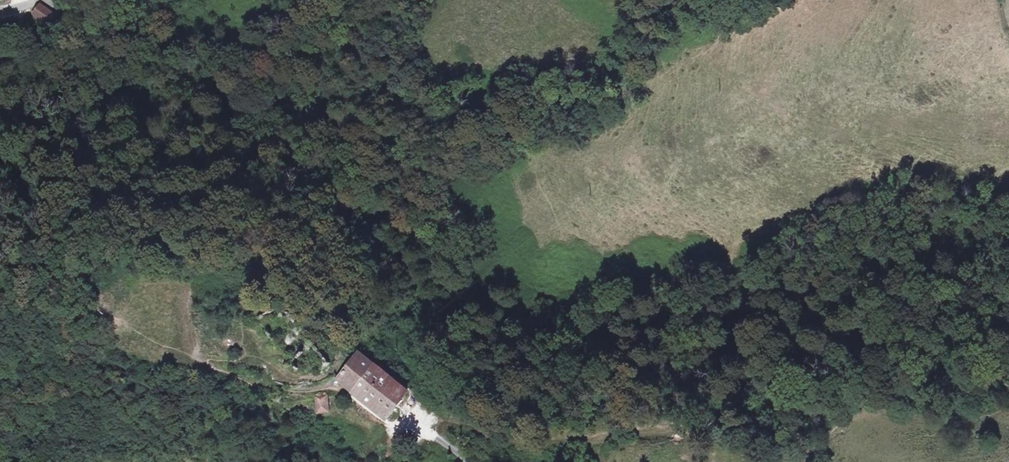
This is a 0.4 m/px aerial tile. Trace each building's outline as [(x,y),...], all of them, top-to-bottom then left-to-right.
[(61,15),(39,1),(33,12),(54,25),(61,15)] [(385,419),(407,395),(358,353),(334,380),(385,419)] [(329,412),(326,395),(317,396),(319,413),(329,412)]
